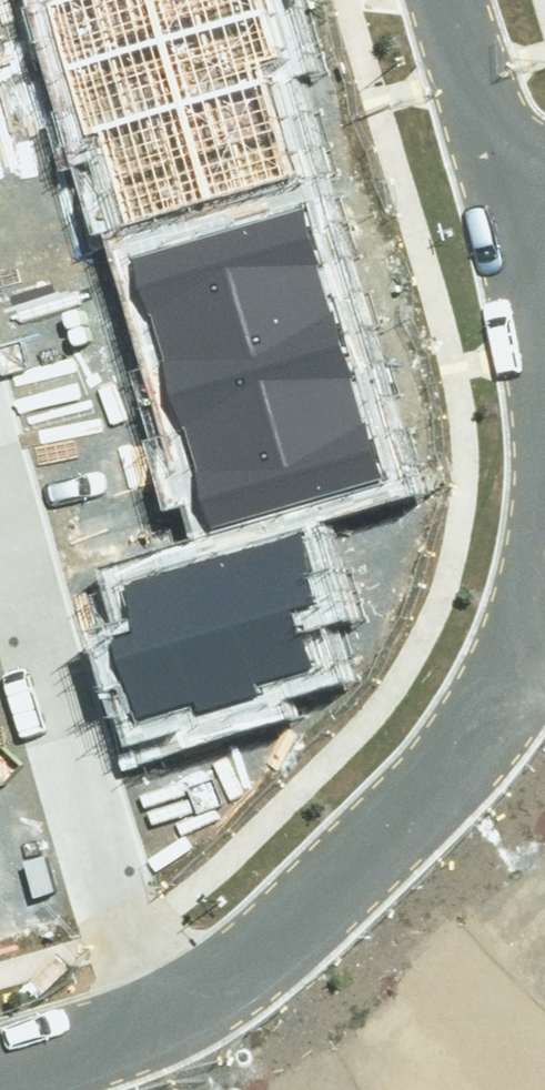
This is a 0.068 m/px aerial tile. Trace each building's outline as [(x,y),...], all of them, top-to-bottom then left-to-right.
[(262,11),(259,0),(36,0),(56,70),(262,11)] [(97,145),(271,94),(260,57),(274,53),(262,11),(56,70),(79,150),(97,145)] [(120,224),(294,174),(271,94),(97,145),(120,224)] [(125,258),(151,350),(327,300),(301,208),(125,258)] [(151,350),(177,442),(353,392),(327,300),(151,350)] [(177,442),(204,534),(379,484),(353,392),(177,442)] [(116,634),(135,706),(204,687),(208,699),(258,686),(255,676),(307,662),(293,611),(331,601),(310,523),(118,575),(131,624),(116,634)]
